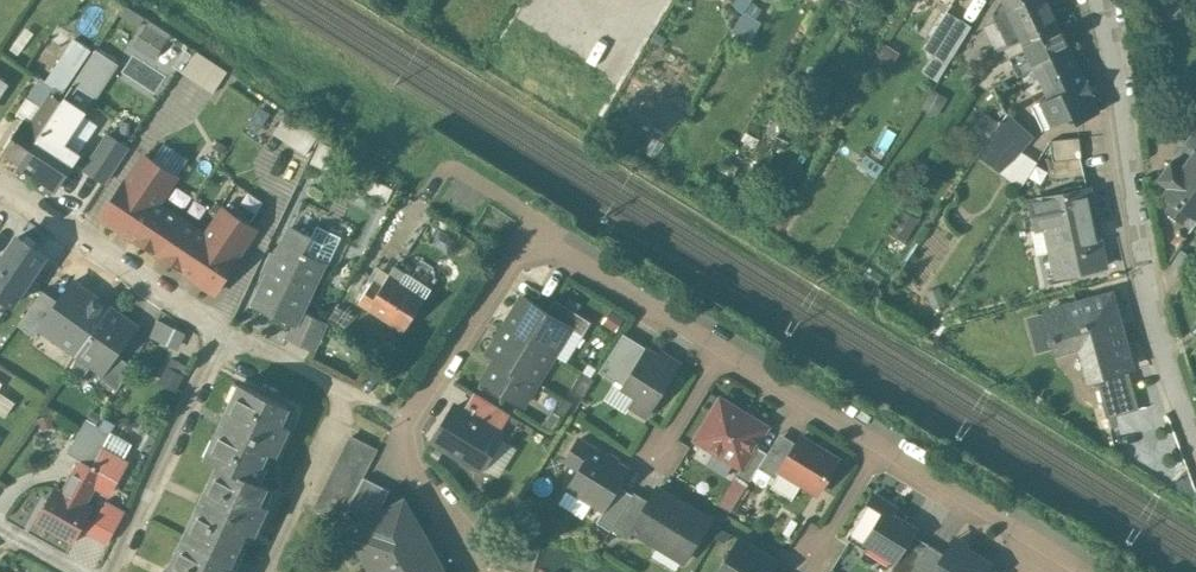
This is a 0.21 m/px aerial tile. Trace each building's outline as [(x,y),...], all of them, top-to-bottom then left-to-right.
[(993,11),(1009,45),(1022,38),(1058,22),(1048,0),(1000,0),(993,11)] [(970,28),(945,13),(924,47),(948,63),(970,28)] [(1058,22),(1022,38),(1026,48),(1010,55),(1019,75),(1036,67),(1035,67),(1071,50),(1058,22)] [(167,39),(147,26),(136,44),(155,56),(167,39)] [(74,38),(60,59),(76,70),(90,49),(74,38)] [(884,43),(869,68),(883,77),(898,52),(884,43)] [(227,71),(195,49),(180,71),(213,93),(227,71)] [(1036,67),(1041,79),(1030,84),(1028,80),(1016,85),(1018,90),(1013,92),(1021,108),(1085,79),(1071,50),(1035,67),(1036,67)] [(45,81),(56,89),(61,92),(76,70),(60,59),(45,81)] [(41,78),(27,98),(27,99),(40,107),(50,93),(52,95),(56,89),(45,81),(41,78)] [(93,91),(80,82),(69,98),(83,107),(93,91)] [(23,119),(1,152),(20,164),(62,101),(52,95),(50,93),(40,107),(30,123),(23,119)] [(27,98),(17,115),(23,119),(30,123),(40,107),(27,99),(27,98)] [(20,164),(19,165),(55,189),(78,155),(62,144),(83,113),(62,100),(62,101),(20,164)] [(320,133),(287,111),(273,133),(305,155),(320,133)] [(1033,137),(1006,113),(995,130),(1020,153),(1033,137)] [(1159,178),(1169,185),(1164,192),(1173,198),(1166,208),(1193,228),(1195,224),(1195,128),(1159,178)] [(128,147),(108,134),(85,169),(105,182),(128,147)] [(1080,136),(1051,138),(1053,159),(1078,157),(1082,157),(1080,136)] [(144,155),(126,182),(125,181),(101,218),(131,238),(132,237),(158,254),(182,219),(158,203),(176,176),(144,155)] [(1078,157),(1053,159),(1054,176),(1080,174),(1078,157)] [(1088,188),(1030,200),(1036,228),(1045,226),(1056,276),(1104,266),(1088,188)] [(206,235),(182,219),(158,254),(184,271),(183,273),(214,293),(238,256),(237,256),(255,229),(223,208),(206,235)] [(341,237),(317,225),(311,236),(305,251),(310,254),(309,256),(323,262),(323,263),(328,265),(341,237)] [(311,236),(291,227),(254,304),(294,323),(301,310),(323,262),(309,256),(310,254),(305,251),(311,236)] [(11,303),(13,304),(14,303),(13,303),(45,256),(45,257),(46,255),(44,254),(20,238),(20,237),(18,236),(17,238),(0,264),(0,296),(11,303)] [(396,266),(382,287),(373,281),(359,302),(405,331),(426,297),(401,281),(407,273),(396,266)] [(41,328),(77,354),(110,308),(74,282),(41,328)] [(1113,291),(1045,310),(1057,352),(1080,345),(1089,378),(1097,376),(1128,368),(1134,366),(1113,291)] [(548,311),(523,296),(506,324),(554,354),(571,327),(572,326),(548,311)] [(592,321),(555,299),(548,311),(572,326),(571,327),(583,335),(592,321)] [(110,308),(77,354),(102,371),(103,373),(117,354),(136,326),(110,308)] [(327,322),(301,310),(294,323),(287,338),(313,351),(327,322)] [(149,333),(178,347),(187,329),(158,315),(149,333)] [(554,354),(506,324),(488,352),(496,357),(497,356),(537,381),(554,354)] [(646,349),(623,334),(600,370),(624,385),(646,349)] [(667,361),(647,348),(646,349),(624,385),(623,386),(638,395),(631,405),(647,415),(680,363),(670,357),(667,361)] [(131,365),(117,354),(103,373),(102,371),(99,376),(118,390),(131,365)] [(537,381),(497,356),(496,357),(483,379),(523,404),(537,381)] [(1128,368),(1097,376),(1108,416),(1139,408),(1128,368)] [(594,379),(582,371),(571,389),(583,397),(594,379)] [(290,405),(242,382),(241,383),(245,385),(238,401),(236,400),(230,412),(228,411),(221,425),(224,426),(218,438),(220,439),(210,460),(218,463),(254,480),(269,448),(277,452),(290,424),(282,421),(290,405)] [(511,414),(474,391),(462,411),(498,434),(511,414)] [(564,398),(555,412),(563,417),(572,403),(564,398)] [(767,426),(721,398),(696,438),(742,466),(742,467),(756,445),(767,426)] [(462,411),(454,407),(434,439),(462,456),(464,462),(471,467),(477,465),(482,468),(502,436),(498,434),(462,411)] [(97,427),(85,421),(68,451),(67,452),(80,459),(92,465),(92,466),(102,448),(91,441),(91,440),(92,438),(91,438),(97,427)] [(352,436),(315,508),(341,520),(378,449),(352,436)] [(839,459),(801,436),(785,462),(781,470),(818,493),(839,459)] [(629,469),(579,439),(566,459),(581,468),(569,487),(604,509),(619,485),(629,469)] [(756,445),(742,467),(742,466),(739,470),(752,478),(768,452),(756,445)] [(127,462),(102,448),(92,466),(92,465),(55,532),(73,542),(93,507),(86,503),(96,486),(109,493),(127,462)] [(785,462),(768,452),(758,468),(776,479),(781,470),(785,462)] [(62,490),(56,487),(36,522),(55,532),(92,465),(80,459),(62,490)] [(254,480),(218,463),(217,465),(222,468),(214,484),(211,482),(205,494),(203,493),(197,506),(199,507),(194,519),(197,521),(190,535),(185,533),(183,536),(232,560),(246,530),(255,534),(268,505),(260,501),(267,486),(254,480)] [(390,490),(365,477),(349,508),(356,512),(362,523),(379,514),(378,513),(390,490)] [(619,485),(604,509),(597,521),(611,530),(612,528),(633,494),(619,485)] [(710,519),(658,487),(650,500),(632,529),(634,530),(684,561),(710,519)] [(633,494),(612,528),(629,538),(634,530),(632,529),(650,500),(635,491),(633,494)] [(896,508),(874,494),(847,537),(866,548),(869,543),(897,560),(908,541),(916,529),(893,514),(896,508)] [(427,542),(404,500),(379,514),(362,523),(372,541),(361,547),(374,571),(427,542)] [(107,503),(91,532),(108,541),(124,512),(107,503)] [(183,536),(182,539),(187,541),(180,557),(176,556),(171,567),(169,566),(166,571),(227,571),(232,560),(183,536)] [(719,571),(769,571),(771,568),(776,560),(740,538),(719,571)] [(890,570),(893,571),(911,571),(924,551),(908,541),(897,560),(890,570)] [(953,541),(946,554),(935,571),(984,571),(990,563),(953,541)] [(374,571),(375,571),(444,571),(427,542),(374,571)] [(911,571),(935,571),(946,554),(929,544),(924,551),(911,571)]
